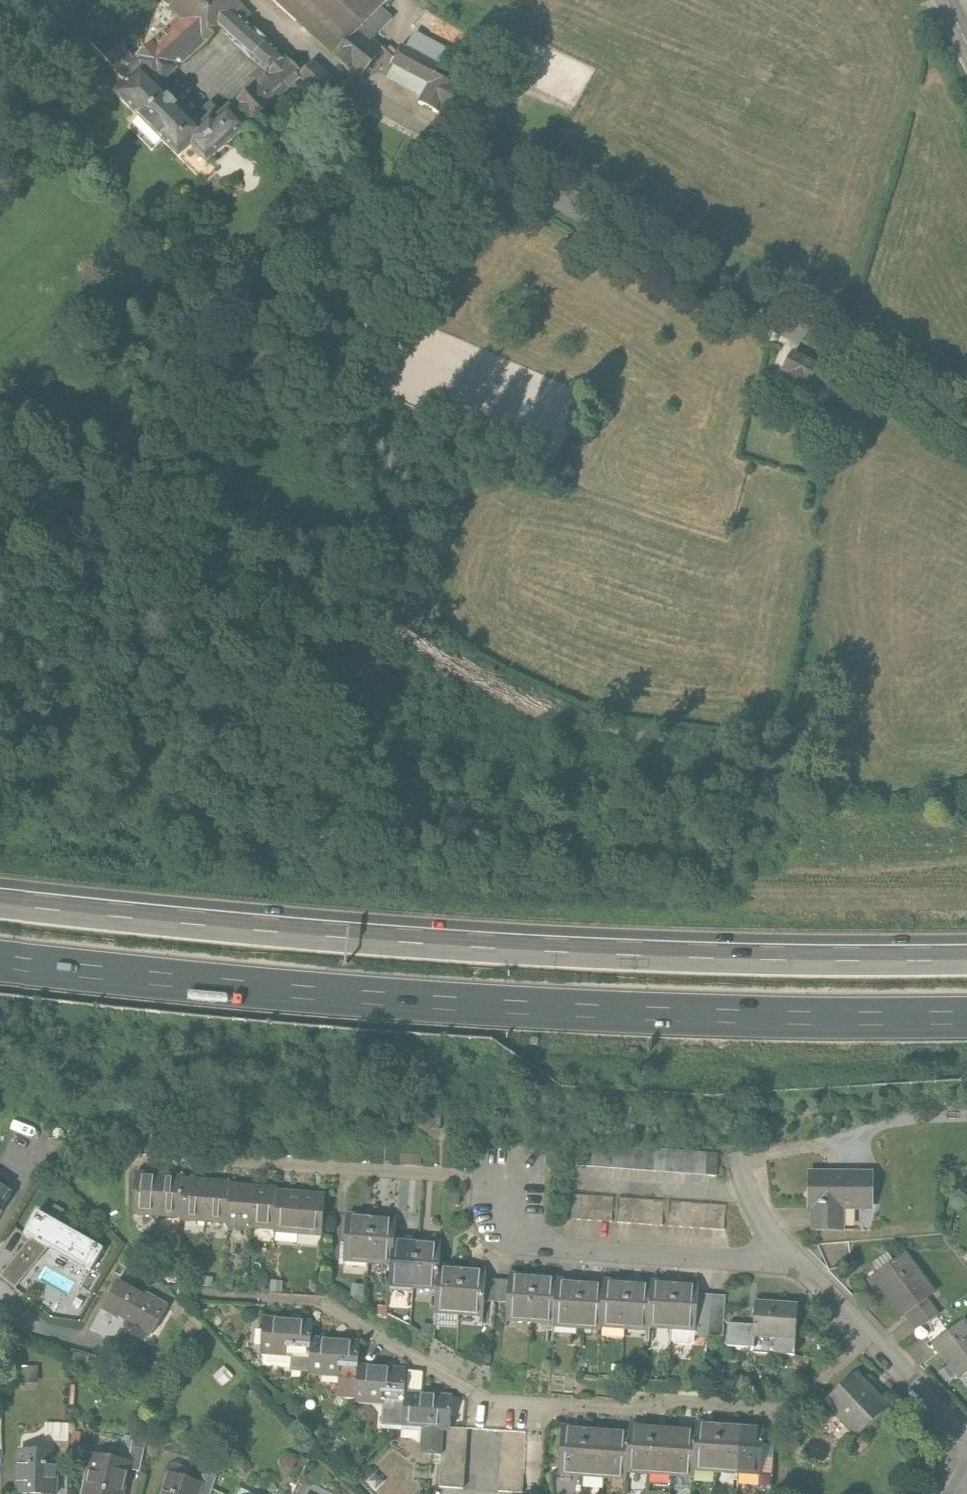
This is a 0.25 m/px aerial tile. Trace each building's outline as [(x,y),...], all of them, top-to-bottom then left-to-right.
[(238,0),(165,0),(184,18),(142,62),(155,74),(135,95),(154,113),(150,117),(179,145),(183,141),(200,158),(200,159),(216,175),(255,135),(238,118),(222,135),(170,85),(217,37),(221,41),(226,36),(273,81),(259,95),(273,108),(289,92),(293,97),(311,78),(245,15),(249,11),(238,0)] [(341,59),(385,12),(396,0),(276,0),(341,59)] [(397,23),(385,12),(341,59),(367,79),(387,55),(377,45),(397,23)] [(418,39),(410,52),(405,50),(395,68),(431,88),(421,107),(442,118),(445,112),(476,128),(489,105),(458,88),(462,80),(445,72),(453,57),(418,39)] [(828,372),(800,356),(788,378),(797,382),(792,391),(805,398),(812,386),(818,389),(828,372)] [(718,1179),(719,1157),(572,1147),(570,1169),(718,1179)] [(135,1214),(157,1216),(161,1174),(138,1172),(135,1214)] [(183,1176),(161,1174),(157,1216),(179,1218),(183,1178),(183,1176)] [(872,1175),(809,1176),(810,1217),(813,1216),(813,1238),(844,1238),(844,1215),(873,1214),(872,1175)] [(179,1221),(203,1223),(206,1180),(183,1178),(179,1218),(179,1221)] [(230,1182),(206,1180),(203,1223),(227,1224),(230,1184),(230,1182)] [(227,1226),(250,1228),(254,1186),(230,1184),(227,1224),(227,1226)] [(277,1188),(254,1186),(250,1228),(274,1230),(277,1190),(277,1188)] [(0,1188),(0,1214),(12,1196),(0,1188)] [(274,1231),(298,1233),(301,1192),(277,1190),(274,1230),(274,1231)] [(326,1194),(301,1192),(298,1233),(322,1235),(326,1194)] [(459,1204),(459,1193),(450,1192),(449,1204),(459,1204)] [(567,1223),(612,1225),(613,1200),(568,1198),(567,1223)] [(619,1225),(663,1227),(664,1203),(620,1201),(619,1225)] [(724,1232),(726,1208),(672,1204),(670,1228),(724,1232)] [(105,1249),(38,1213),(25,1236),(32,1240),(1,1278),(16,1291),(50,1250),(92,1273),(105,1249)] [(346,1260),(370,1262),(373,1215),(349,1213),(346,1260)] [(397,1217),(373,1215),(370,1262),(394,1264),(395,1240),(397,1217)] [(392,1285),(416,1287),(419,1242),(395,1240),(394,1264),(392,1285)] [(442,1243),(419,1242),(416,1287),(439,1289),(440,1267),(442,1243)] [(905,1255),(870,1281),(900,1322),(905,1318),(926,1303),(935,1296),(905,1255)] [(437,1312),(461,1314),(464,1269),(440,1267),(439,1289),(437,1312)] [(488,1270),(464,1269),(461,1314),(484,1315),(485,1301),(487,1279),(488,1270)] [(509,1320),(532,1321),(536,1275),(512,1274),(512,1281),(510,1303),(509,1320)] [(559,1277),(536,1275),(532,1321),(556,1323),(559,1280),(559,1277)] [(485,1301),(510,1303),(512,1281),(487,1279),(485,1301)] [(117,1280),(101,1307),(117,1317),(118,1315),(152,1334),(168,1306),(145,1293),(144,1295),(117,1280)] [(555,1326),(579,1327),(582,1282),(559,1280),(556,1323),(555,1326)] [(603,1326),(626,1327),(630,1282),(606,1280),(606,1283),(603,1326)] [(650,1326),(674,1327),(677,1282),(654,1280),(653,1284),(650,1326)] [(606,1283),(582,1282),(579,1327),(603,1329),(603,1326),(606,1283)] [(653,1284),(630,1282),(626,1327),(650,1329),(650,1326),(653,1284)] [(701,1283),(677,1282),(674,1327),(697,1329),(700,1294),(701,1283)] [(190,1286),(178,1285),(177,1294),(190,1295),(190,1286)] [(728,1296),(700,1294),(697,1329),(697,1335),(725,1337),(728,1296)] [(755,1327),(755,1336),(795,1338),(797,1305),(757,1302),(755,1327)] [(905,1318),(917,1333),(937,1318),(926,1303),(905,1318)] [(291,1371),(308,1372),(311,1338),(312,1321),(265,1318),(262,1353),(292,1356),(291,1371)] [(949,1334),(937,1318),(917,1333),(928,1349),(933,1346),(949,1334)] [(963,1324),(949,1334),(933,1346),(960,1382),(966,1376),(966,1329),(963,1324)] [(729,1325),(727,1347),(754,1349),(755,1336),(755,1327),(729,1325)] [(754,1349),(753,1353),(793,1356),(795,1338),(755,1336),(754,1349)] [(338,1397),(356,1399),(358,1367),(360,1342),(311,1338),(308,1372),(339,1374),(338,1397)] [(37,1367),(19,1367),(19,1382),(37,1382),(37,1367)] [(402,1427),(402,1425),(404,1396),(406,1372),(358,1367),(356,1399),(355,1403),(383,1406),(382,1426),(402,1427)] [(422,1374),(406,1372),(404,1396),(421,1397),(422,1374)] [(856,1372),(826,1401),(857,1434),(887,1405),(856,1372)] [(421,1397),(404,1396),(402,1425),(422,1427),(421,1456),(441,1457),(443,1428),(451,1428),(452,1399),(421,1397)] [(694,1469),(716,1471),(720,1423),(698,1421),(698,1430),(694,1469)] [(46,1423),(45,1451),(56,1451),(56,1468),(68,1468),(69,1424),(46,1423)] [(742,1425),(720,1423),(716,1471),(738,1473),(742,1425)] [(627,1471),(649,1473),(653,1426),(631,1424),(630,1431),(627,1471)] [(560,1473),(582,1475),(586,1427),(564,1425),(560,1473)] [(764,1427),(742,1425),(738,1473),(760,1475),(761,1467),(763,1444),(764,1427)] [(675,1428),(653,1426),(649,1473),(671,1475),(675,1428)] [(608,1429),(586,1427),(582,1475),(604,1477),(608,1429)] [(463,1489),(466,1429),(451,1428),(443,1428),(441,1457),(439,1488),(463,1489)] [(698,1430),(675,1428),(671,1475),(693,1477),(694,1469),(698,1430)] [(630,1431),(608,1429),(604,1477),(626,1479),(627,1471),(630,1431)] [(502,1431),(498,1492),(523,1493),(527,1433),(502,1431)] [(134,1433),(128,1462),(127,1469),(139,1471),(147,1436),(134,1433)] [(776,1445),(763,1444),(761,1467),(774,1468),(776,1445)] [(17,1493),(55,1493),(56,1468),(56,1451),(45,1451),(19,1450),(17,1493)] [(81,1493),(121,1493),(127,1469),(128,1462),(90,1454),(81,1493)] [(197,1469),(203,1471),(216,1476),(221,1462),(202,1455),(197,1469)] [(199,1484),(196,1493),(197,1493),(210,1493),(216,1476),(203,1471),(199,1484)] [(160,1493),(196,1493),(199,1484),(167,1473),(160,1493)]
